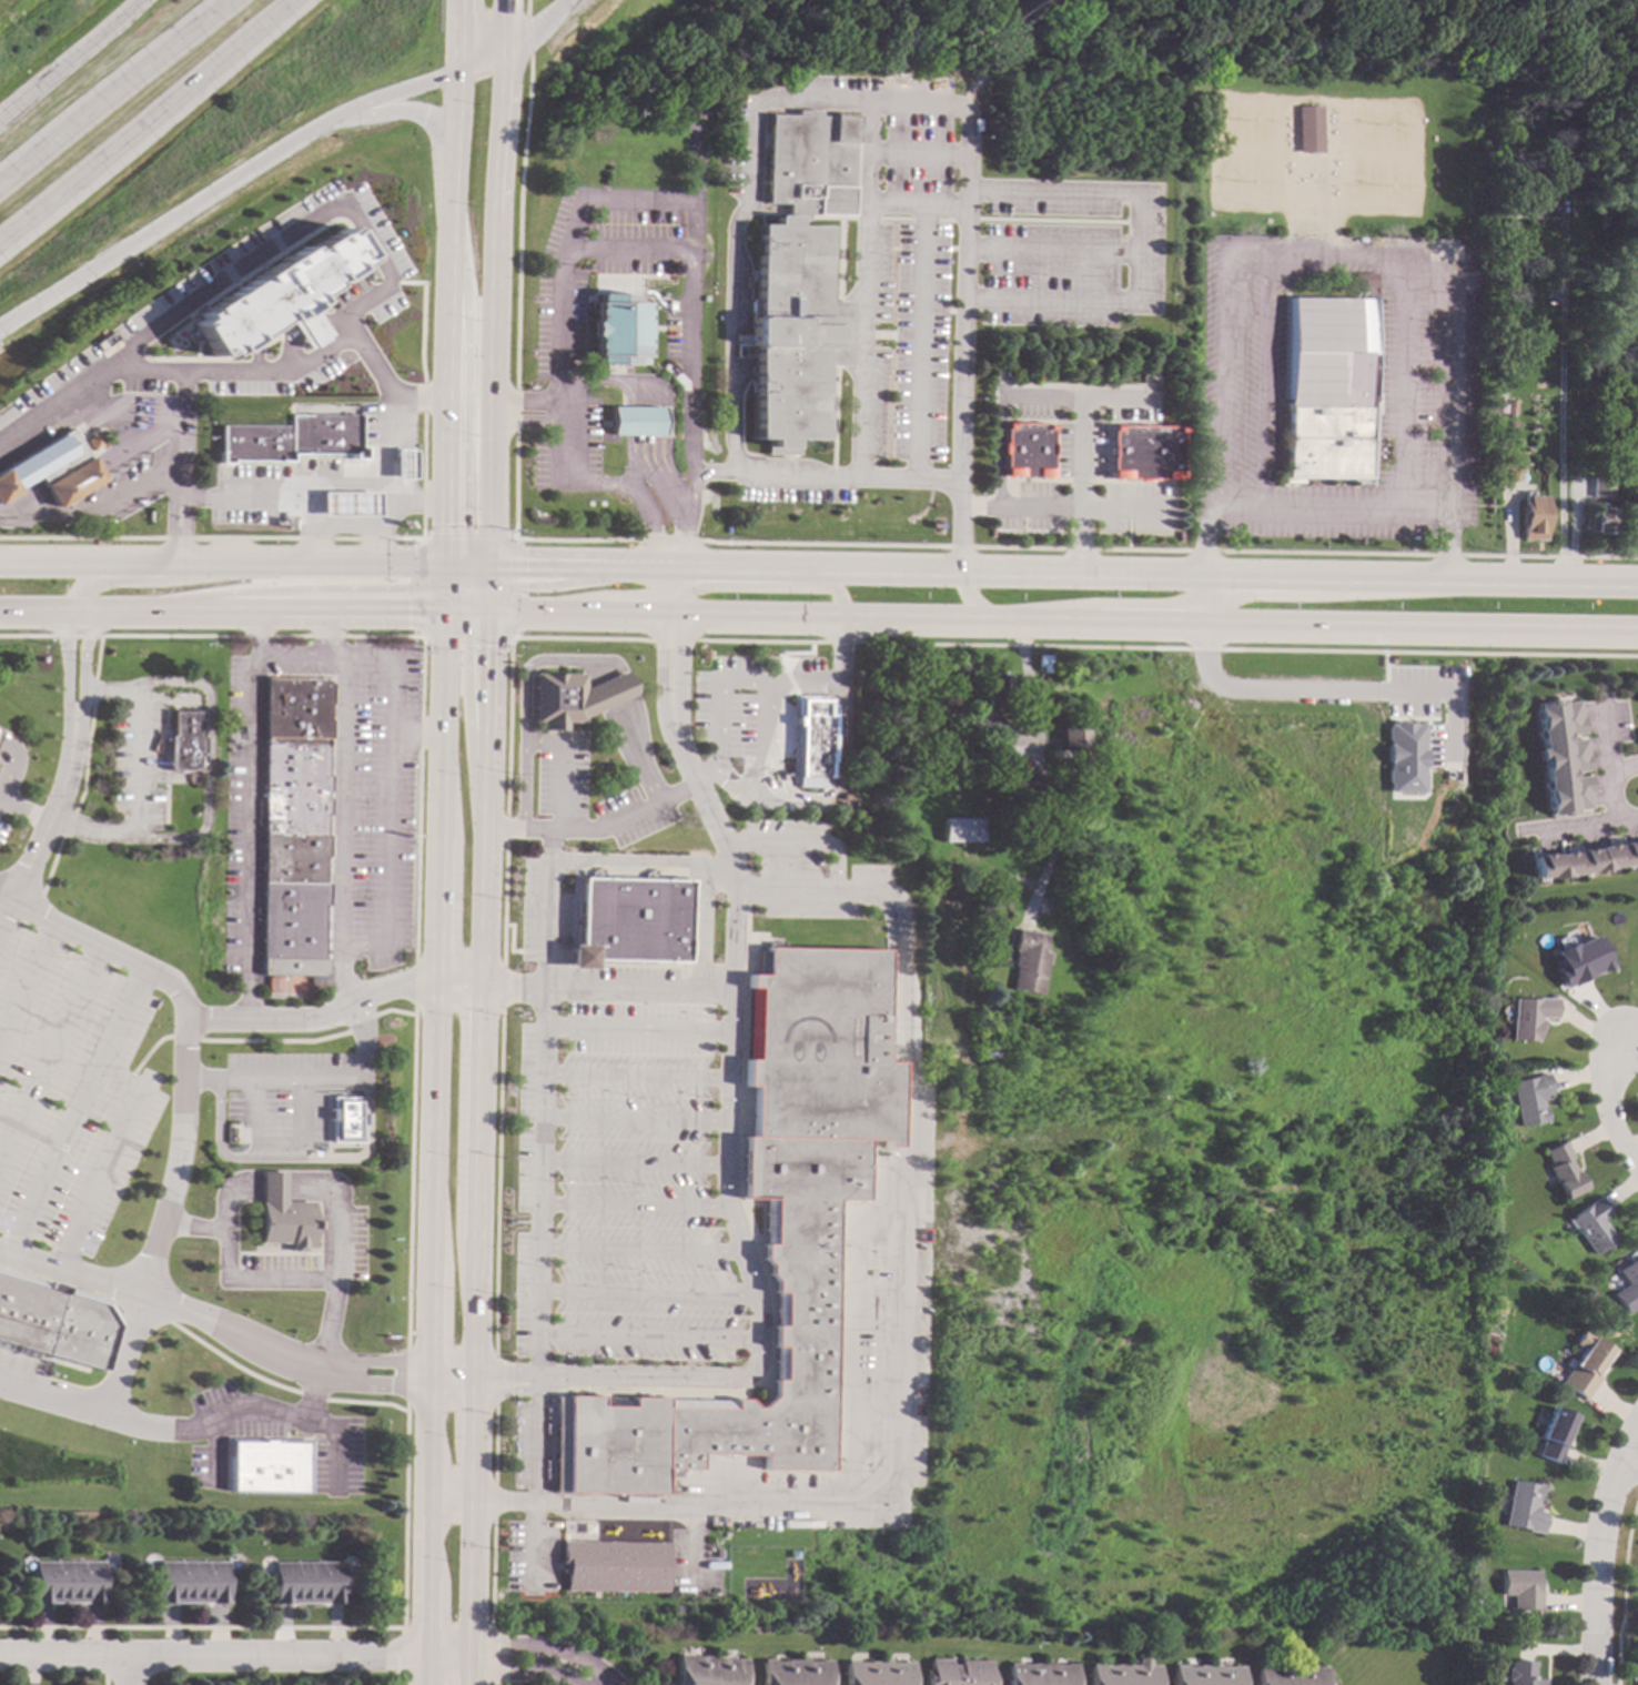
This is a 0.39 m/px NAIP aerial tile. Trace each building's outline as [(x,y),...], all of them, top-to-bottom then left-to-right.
[(1007,31),(1039,12),(1032,0),(1003,0),(993,6),(1007,31)] [(1323,153),(1300,153),(1301,107),(1324,107),(1323,153)] [(690,108),(699,108),(700,119),(695,119),(690,119),(690,108)] [(813,117),(828,117),(828,113),(851,113),(850,129),(861,129),(861,143),(848,143),(847,214),(802,213),(801,225),(823,225),(821,303),(847,303),(846,365),(820,365),(818,440),(797,440),(797,453),(767,453),(767,438),(751,438),(754,345),(736,345),(736,334),(751,334),(751,311),(755,311),(757,224),(772,224),(772,214),(783,214),(785,204),(764,204),(765,115),(790,115),(790,110),(813,110),(813,117)] [(1568,151),(1557,151),(1557,140),(1568,139),(1568,151)] [(199,315),(302,248),(305,252),(342,229),(344,233),(347,231),(364,256),(362,259),(363,261),(351,269),(352,271),(334,282),(333,281),(326,285),(328,287),(312,300),(314,303),(309,306),(327,335),(305,349),(287,320),(283,323),(281,320),(250,340),(252,342),(232,354),(231,352),(223,357),(219,350),(212,354),(193,324),(201,320),(199,315)] [(1371,286),(1349,286),(1348,273),(1371,273),(1371,286)] [(633,302),(644,302),(643,365),(594,364),(595,336),(590,336),(590,321),(594,321),(594,302),(596,302),(596,293),(633,294),(633,302)] [(1365,394),(1369,394),(1369,414),(1364,414),(1363,477),(1298,476),(1298,483),(1277,483),(1277,471),(1285,471),(1286,297),(1366,299),(1365,394)] [(1514,398),(1513,415),(1505,415),(1506,397),(1514,398)] [(610,407),(644,407),(657,407),(657,436),(644,436),(610,436),(610,407)] [(357,458),(290,457),(290,462),(219,462),(219,426),(290,426),(290,413),(357,414),(357,458)] [(1002,424),(1050,424),(1050,478),(1002,478),(1002,454),(999,454),(999,443),(1002,443),(1002,424)] [(36,477),(0,499),(0,468),(69,426),(100,478),(53,507),(36,477)] [(1180,481),(1153,481),(1153,483),(1138,483),(1138,481),(1111,480),(1112,426),(1181,426),(1180,481)] [(413,478),(394,480),(394,451),(413,451),(413,478)] [(1589,498),(1609,498),(1609,478),(1590,477),(1589,498)] [(1533,491),(1531,495),(1546,495),(1545,539),(1521,539),(1523,491),(1533,491)] [(377,515),(321,515),(321,493),(377,493),(377,515)] [(1609,503),(1609,506),(1611,506),(1610,532),(1593,531),(1595,502),(1609,503)] [(1045,656),(1044,674),(1038,674),(1038,667),(1033,666),(1033,655),(1045,656)] [(633,695),(617,702),(580,718),(580,723),(564,723),(564,731),(539,730),(540,722),(533,722),(534,673),(583,674),(582,689),(605,678),(623,672),(633,695)] [(330,684),(325,959),(260,959),(264,678),(325,679),(330,684)] [(830,697),(830,710),(833,710),(832,759),(830,759),(829,781),(821,781),(821,787),(795,787),(795,780),(790,780),(792,696),(830,697)] [(1578,734),(1566,735),(1566,740),(1579,738),(1584,770),(1571,773),(1571,777),(1584,776),(1589,810),(1546,816),(1530,705),(1573,699),(1578,734)] [(200,736),(202,736),(201,771),(165,771),(166,736),(171,736),(172,709),(201,710),(200,736)] [(1080,716),(1086,778),(1071,780),(1070,773),(1064,774),(1064,767),(1069,767),(1068,759),(1058,760),(1054,719),(1080,716)] [(987,737),(972,737),(972,719),(999,719),(999,734),(987,735),(987,737)] [(1381,793),(1417,793),(1418,724),(1381,724),(1381,793)] [(964,736),(952,736),(952,726),(964,726),(964,736)] [(999,766),(982,767),(981,747),(998,747),(999,766)] [(1046,759),(1040,761),(1038,754),(1044,751),(1046,759)] [(1033,794),(1027,794),(1027,798),(1012,798),(1012,794),(1001,794),(1001,774),(1033,774),(1033,794)] [(1063,781),(1051,784),(1050,776),(1062,774),(1063,781)] [(981,841),(942,843),(941,817),(981,817),(981,841)] [(1527,857),(1637,842),(1637,865),(1529,879),(1527,857)] [(578,878),(685,880),(683,962),(594,960),(593,969),(572,968),(568,968),(569,945),(576,945),(578,878)] [(960,898),(947,899),(946,886),(959,885),(960,898)] [(1046,935),(1043,949),(1048,949),(1046,951),(1052,952),(1049,966),(1044,965),(1039,995),(1010,989),(1014,966),(1011,965),(1014,950),(1012,950),(1017,929),(1046,935)] [(1596,935),(1551,952),(1556,966),(1552,968),(1560,988),(1609,969),(1596,935)] [(883,1062),(899,1062),(898,1148),(882,1148),(882,1140),(865,1140),(865,1200),(833,1200),(831,1471),(760,1471),(760,1455),(697,1455),(697,1471),(663,1470),(661,1495),(550,1494),(550,1396),(564,1396),(564,1395),(599,1395),(599,1405),(628,1405),(628,1396),(665,1396),(665,1399),(730,1400),(730,1399),(745,1399),(751,1407),(759,1407),(771,1395),(771,1380),(772,1380),(772,1348),(771,1348),(771,1324),(774,1324),(774,1293),(772,1293),(772,1281),(767,1274),(767,1265),(761,1259),(761,1244),(764,1244),(764,1199),(740,1199),(741,1137),(751,1137),(751,1092),(744,1092),(744,1059),(747,1059),(748,989),(746,989),(746,975),(747,975),(747,970),(756,970),(756,951),(764,951),(764,947),(884,948),(883,1062)] [(260,959),(259,976),(266,976),(265,991),(311,993),(312,978),(322,978),(327,972),(327,970),(327,959),(325,959),(260,959)] [(1554,999),(1554,1019),(1538,1018),(1537,1041),(1509,1040),(1510,997),(1554,999)] [(1551,1094),(1544,1096),(1544,1098),(1540,1099),(1541,1107),(1546,1107),(1548,1122),(1518,1127),(1510,1080),(1548,1074),(1551,1094)] [(362,1142),(331,1142),(331,1096),(362,1097),(362,1142)] [(1527,1139),(1517,1141),(1515,1134),(1525,1132),(1527,1139)] [(1588,1189),(1566,1199),(1544,1151),(1566,1140),(1588,1189)] [(260,1243),(261,1171),(286,1171),(286,1202),(313,1202),(313,1251),(291,1250),(291,1243),(260,1243)] [(1610,1213),(1601,1220),(1617,1240),(1597,1254),(1569,1219),(1598,1197),(1610,1213)] [(1617,1270),(1637,1255),(1637,1306),(1626,1314),(1612,1295),(1627,1284),(1617,1270)] [(103,1371),(0,1341),(0,1273),(105,1300),(119,1323),(103,1371)] [(1505,1300),(1504,1314),(1495,1313),(1496,1300),(1505,1300)] [(1615,1330),(1608,1332),(1605,1322),(1612,1320),(1615,1330)] [(1609,1350),(1579,1396),(1560,1383),(1583,1350),(1573,1343),(1580,1331),(1609,1350)] [(1574,1415),(1556,1464),(1533,1456),(1549,1407),(1574,1415)] [(277,1443),(306,1443),(305,1492),(230,1491),(230,1442),(261,1442),(261,1440),(277,1440),(277,1443)] [(1539,1487),(1535,1506),(1546,1509),(1540,1534),(1504,1525),(1514,1482),(1539,1487)] [(559,1542),(666,1542),(666,1592),(565,1592),(565,1561),(559,1561),(559,1542)] [(101,1604),(33,1603),(33,1561),(102,1562),(101,1604)] [(225,1604),(158,1604),(158,1562),(225,1562),(225,1604)] [(342,1603),(274,1604),(273,1563),(341,1562),(342,1603)] [(1539,1613),(1510,1613),(1511,1595),(1499,1595),(1499,1570),(1539,1571),(1539,1613)] [(744,1658),(741,1684),(673,1684),(676,1653),(744,1658)] [(828,1659),(827,1684),(760,1684),(760,1657),(828,1659)] [(995,1662),(994,1684),(923,1684),(924,1668),(930,1668),(930,1658),(995,1662)] [(911,1661),(911,1684),(842,1684),(842,1659),(911,1661)] [(1540,1679),(1540,1684),(1506,1684),(1506,1681),(1504,1681),(1504,1668),(1507,1668),(1507,1661),(1531,1662),(1531,1679),(1540,1679)] [(1075,1663),(1076,1684),(1008,1684),(1008,1664),(1075,1663)] [(1159,1664),(1158,1684),(1090,1684),(1091,1663),(1159,1664)] [(1241,1665),(1240,1684),(1173,1684),(1173,1663),(1241,1665)] [(1324,1666),(1324,1684),(1256,1684),(1256,1665),(1324,1666)]
